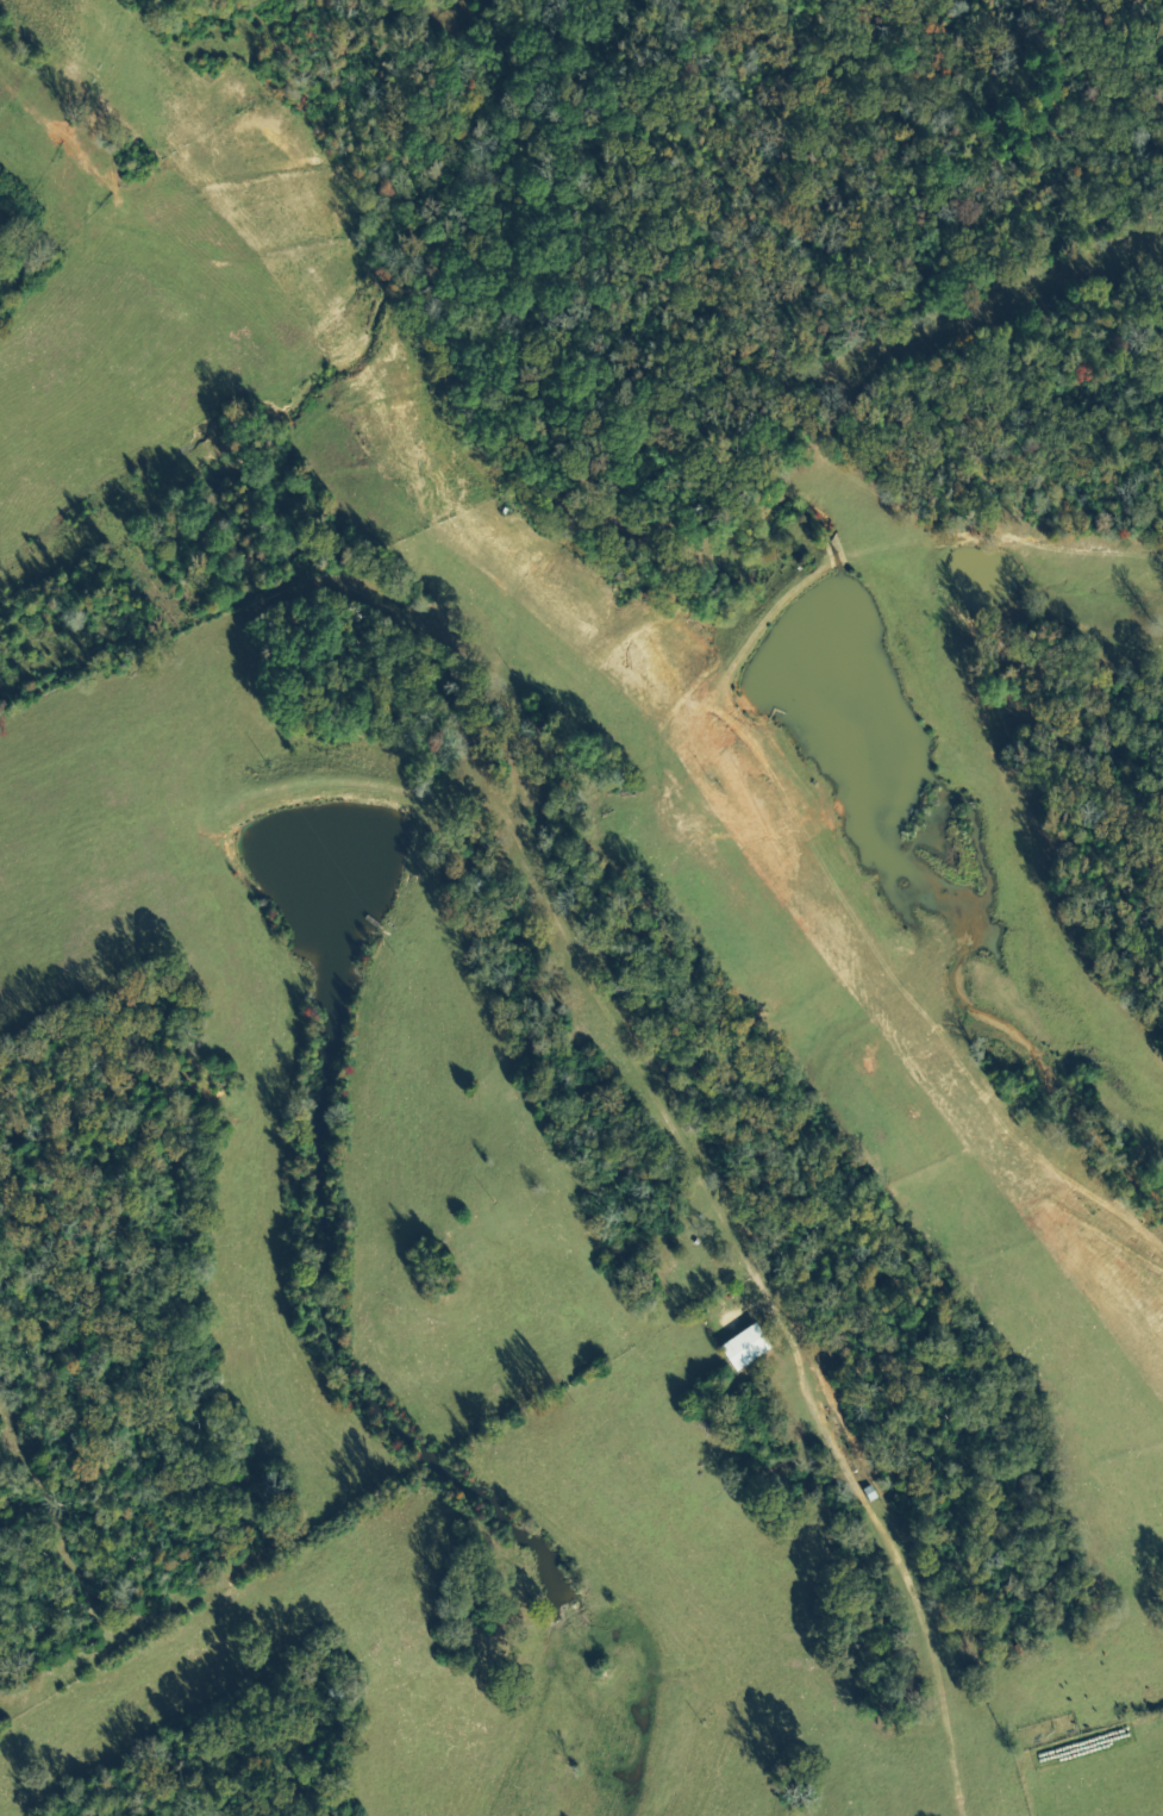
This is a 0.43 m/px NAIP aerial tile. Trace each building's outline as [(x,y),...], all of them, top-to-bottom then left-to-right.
[(712,1349),(730,1374),(766,1348),(748,1323),(712,1349)]
